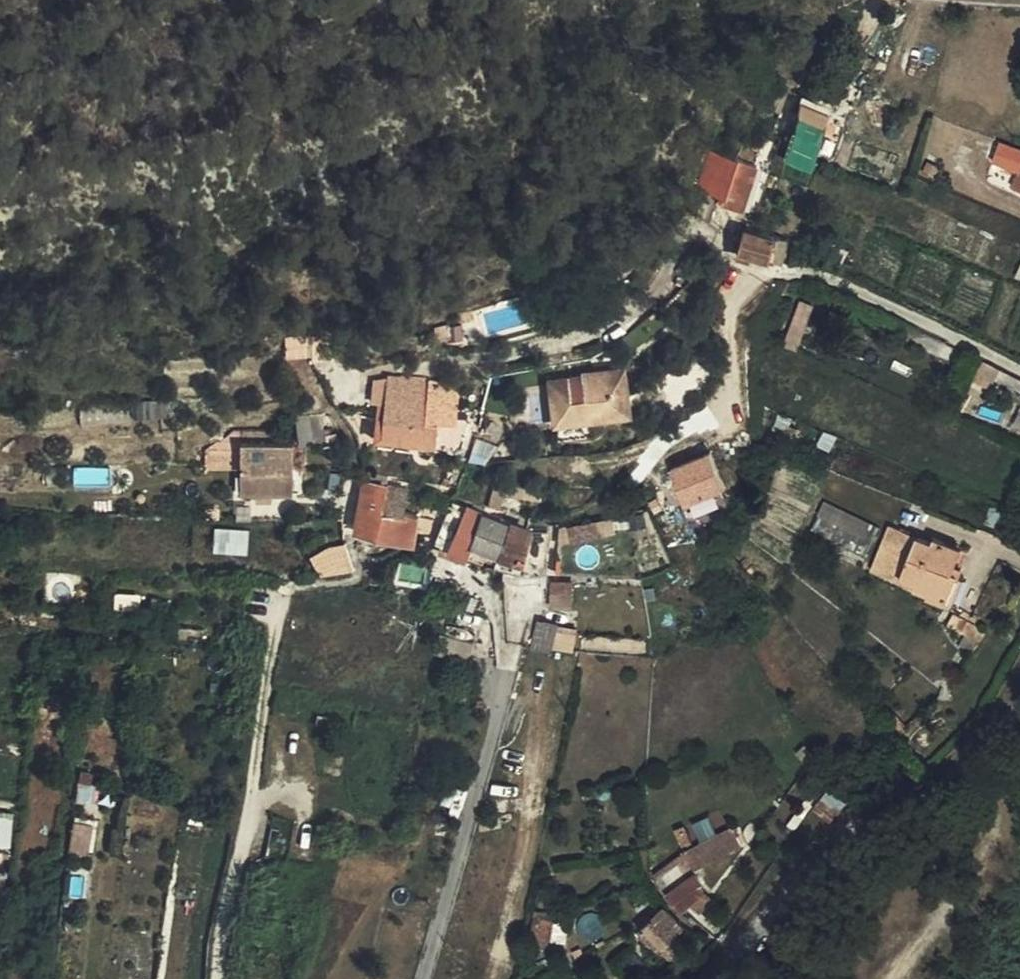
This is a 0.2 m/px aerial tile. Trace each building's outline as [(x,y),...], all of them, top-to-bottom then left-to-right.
[(879,29),(881,17),(863,15),(862,28),(879,29)] [(795,111),(803,93),(794,89),(786,108),(795,111)] [(805,142),(801,157),(824,165),(845,111),(822,102),(817,115),(808,112),(800,133),(803,134),(801,140),(805,142)] [(726,150),(714,188),(741,196),(739,201),(759,207),(772,164),(726,150)] [(754,238),(750,249),(782,259),(795,261),(801,241),(756,230),(754,238)] [(815,304),(807,325),(817,329),(826,308),(815,304)] [(474,332),(473,319),(459,320),(460,333),(474,332)] [(817,329),(807,325),(801,340),(812,344),(817,329)] [(1002,386),(1005,382),(970,364),(969,367),(1002,386)] [(623,384),(627,411),(640,409),(633,365),(616,368),(618,385),(623,384)] [(998,395),(1002,386),(969,367),(968,369),(964,378),(998,395)] [(604,414),(627,411),(623,384),(618,385),(616,368),(597,370),(597,375),(562,381),(568,419),(604,414)] [(447,417),(451,374),(398,369),(397,380),(407,381),(407,389),(411,390),(410,397),(391,395),(387,434),(470,443),(479,419),(463,418),(447,417)] [(467,375),(451,374),(447,417),(463,418),(467,375)] [(84,422),(130,419),(128,396),(82,400),(84,422)] [(326,426),(327,439),(346,438),(346,433),(338,433),(337,408),(325,409),(326,426)] [(312,410),(313,427),(326,426),(325,409),(312,410)] [(605,432),(604,414),(568,419),(571,437),(605,432)] [(313,440),(327,439),(326,426),(313,427),(313,440)] [(263,467),(308,468),(309,435),(258,434),(256,484),(307,485),(308,481),(263,480),(263,467)] [(228,437),(228,466),(241,466),(241,437),(228,437)] [(686,503),(728,486),(713,448),(671,464),(686,503)] [(308,481),(308,468),(263,467),(263,480),(308,481)] [(401,481),(378,478),(370,526),(393,530),(397,506),(401,481)] [(413,483),(401,481),(397,506),(418,509),(418,507),(422,484),(420,484),(421,478),(414,478),(413,483)] [(653,489),(657,501),(667,497),(663,486),(653,489)] [(481,544),(495,506),(464,495),(449,536),(480,548),(481,544)] [(886,521),(828,502),(817,531),(876,551),(886,521)] [(397,506),(393,530),(429,536),(434,511),(418,507),(418,509),(397,506)] [(523,516),(495,506),(481,544),(480,548),(495,554),(500,542),(513,546),(523,516)] [(513,546),(508,561),(518,563),(530,567),(537,567),(550,526),(544,524),(523,516),(513,546)] [(230,542),(260,543),(260,520),(230,519),(230,542)] [(585,540),(612,535),(611,521),(583,524),(585,540)] [(940,538),(899,522),(881,568),(911,579),(912,573),(930,580),(928,585),(959,597),(971,565),(968,564),(974,548),(942,536),(940,538)] [(562,528),(550,526),(537,567),(560,567),(562,528)] [(367,563),(357,538),(339,538),(324,548),(338,567),(367,563)] [(536,572),(537,567),(530,567),(518,563),(518,568),(535,574),(536,572)] [(551,606),(576,605),(575,576),(551,577),(551,606)] [(993,624),(967,612),(962,624),(989,636),(993,624)] [(548,636),(567,641),(573,618),(554,613),(548,636)] [(454,628),(450,641),(479,649),(482,636),(454,628)] [(98,801),(99,781),(80,780),(78,799),(98,801)] [(859,797),(843,784),(828,804),(844,817),(859,797)] [(13,844),(16,809),(0,808),(0,843),(13,844)] [(493,823),(511,821),(510,811),(492,813),(493,823)] [(72,849),(96,850),(98,816),(74,815),(72,849)] [(663,871),(667,876),(694,858),(747,835),(744,829),(692,852),(663,871)] [(747,835),(694,858),(705,867),(753,847),(747,835)] [(694,858),(667,876),(693,904),(716,890),(705,867),(694,858)] [(693,923),(673,901),(661,912),(680,934),(693,923)] [(680,934),(661,912),(650,922),(669,944),(680,934)]
